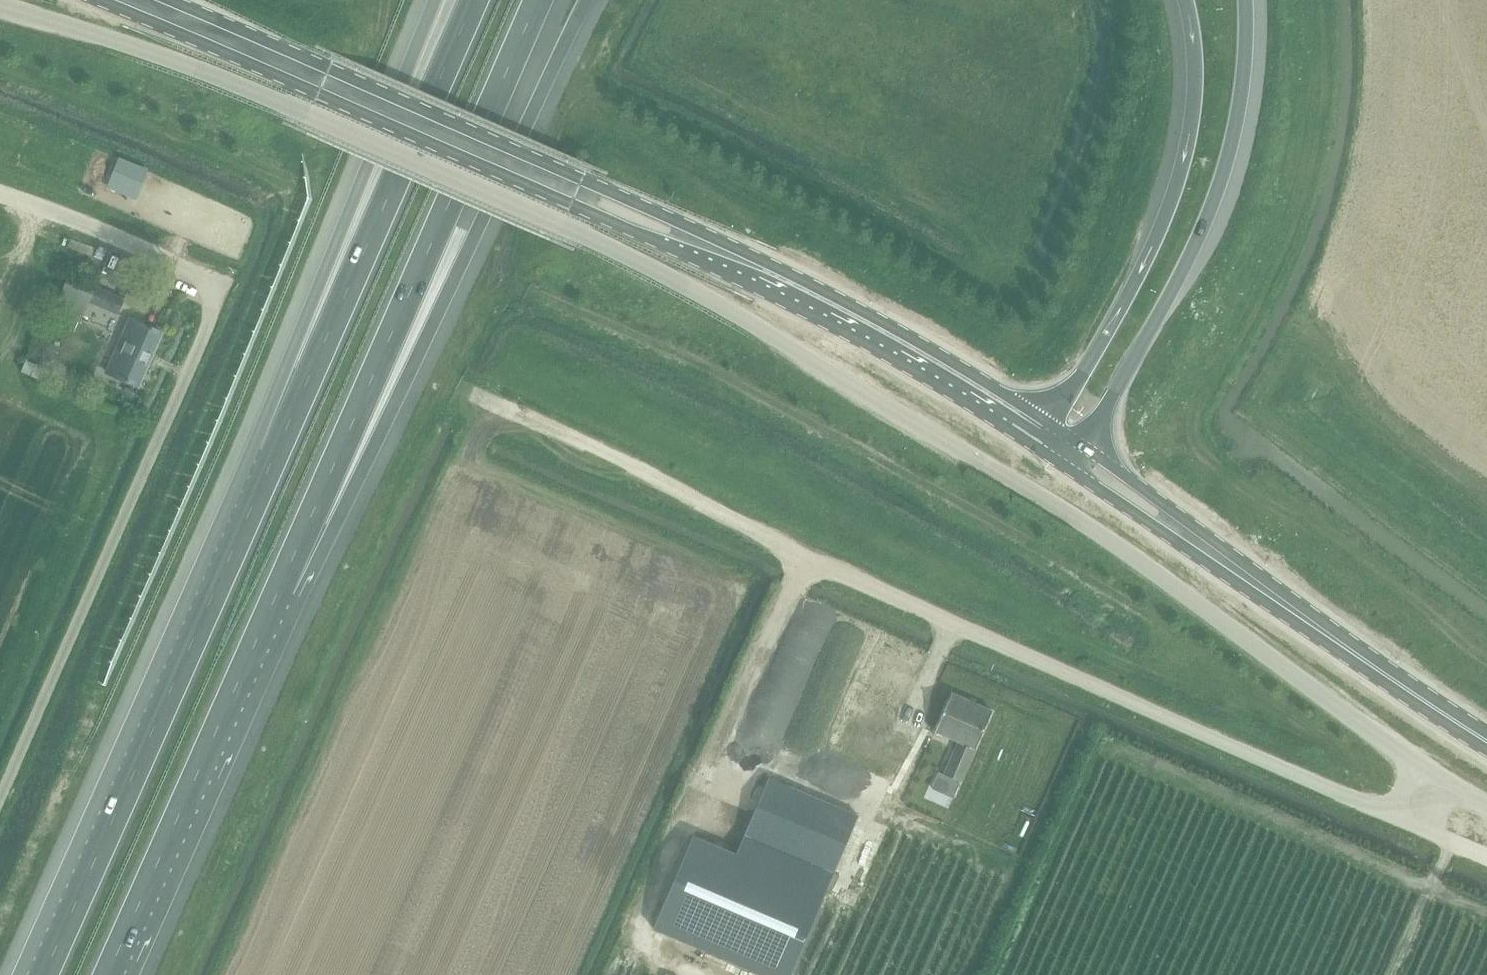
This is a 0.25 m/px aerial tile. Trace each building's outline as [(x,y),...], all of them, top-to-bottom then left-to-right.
[(95,289),(88,303),(118,315),(124,301),(95,289)] [(109,374),(121,378),(141,387),(162,335),(131,321),(123,340),(109,374)] [(28,359),(23,370),(39,377),(43,366),(28,359)] [(127,402),(122,411),(133,416),(137,407),(127,402)] [(876,772),(894,726),(902,708),(767,655),(754,688),(799,706),(787,735),(876,772)] [(944,714),(935,732),(958,742),(955,748),(957,749),(945,776),(962,783),(992,712),(952,695),(944,714)] [(851,784),(854,773),(818,763),(815,774),(851,784)] [(835,872),(858,817),(770,780),(746,835),(835,872)] [(656,927),(770,974),(791,974),(835,872),(746,835),(739,853),(695,835),(656,927)]
